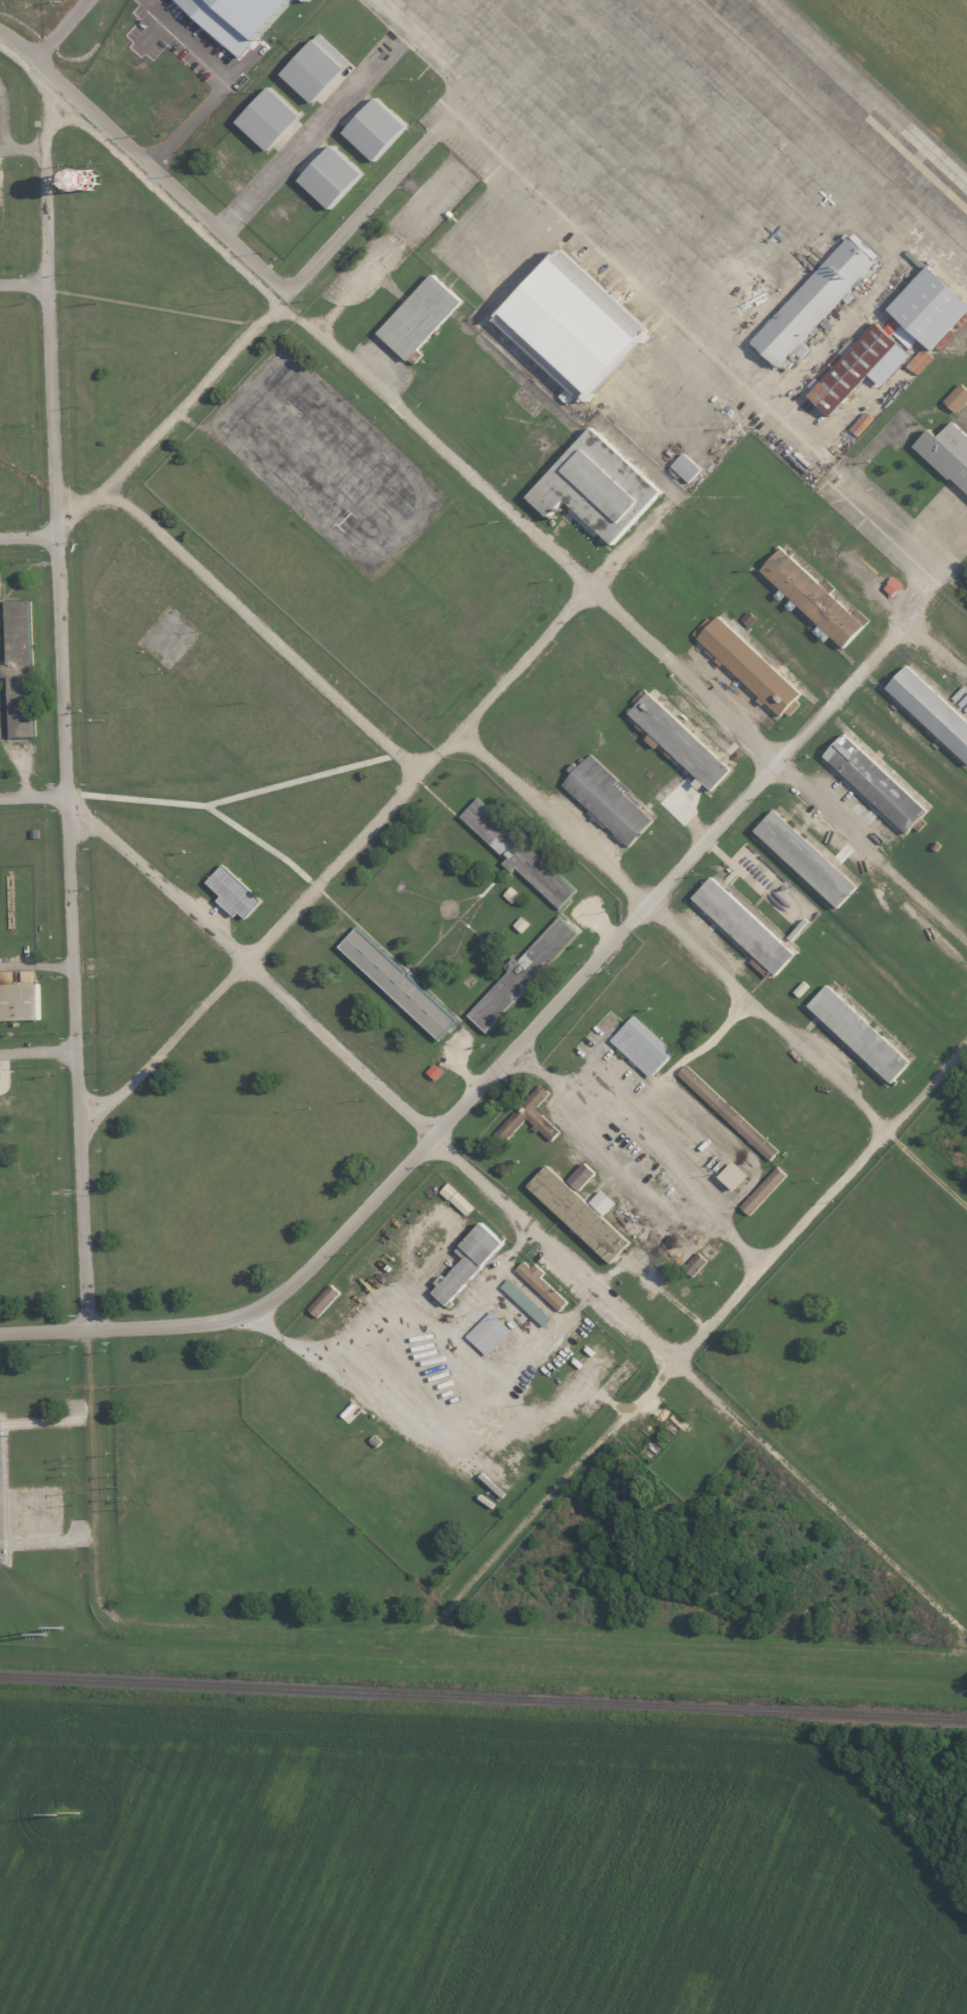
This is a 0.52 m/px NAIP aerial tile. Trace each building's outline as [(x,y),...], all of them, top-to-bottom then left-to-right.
[(294,0),(177,0),(242,58),(294,0)] [(281,75),(311,103),(348,62),(317,33),(281,75)] [(236,122),(267,151),(300,116),(269,87),(236,122)] [(342,133),(373,161),(406,126),(375,97),(342,133)] [(298,182),(329,210),(363,173),(332,145),(298,182)] [(851,236),(878,261),(780,365),(754,340),(851,236)] [(560,250),(493,323),(581,405),(648,332),(560,250)] [(889,308),(932,349),(966,311),(966,301),(929,266),(889,308)] [(432,275),(462,303),(418,350),(423,355),(415,363),(410,358),(407,362),(377,334),(432,275)] [(875,323),(897,344),(832,415),(810,394),(875,323)] [(966,400),(966,391),(960,384),(942,401),(955,413),(966,400)] [(949,481),(951,479),(966,494),(966,437),(952,423),(938,438),(930,430),(913,448),(949,481)] [(613,545),(661,493),(591,429),(528,498),(550,518),(565,501),(613,545)] [(692,482),(705,469),(687,452),(674,466),(692,482)] [(761,572),(843,649),(869,621),(857,610),(852,616),(781,549),(761,572)] [(896,596),(907,584),(897,576),(886,587),(896,596)] [(10,738),(35,737),(30,602),(4,602),(6,665),(1,665),(1,679),(8,679),(10,738)] [(698,640),(779,717),(801,694),(719,616),(698,640)] [(908,666),(966,720),(966,764),(886,689),(908,666)] [(628,715),(711,792),(730,771),(648,694),(628,715)] [(905,834),(927,811),(844,734),(823,756),(905,834)] [(591,755),(657,816),(627,848),(561,787),(591,755)] [(559,909),(576,890),(477,799),(459,818),(505,861),(502,865),(512,873),(515,870),(559,909)] [(837,909),(856,887),(774,811),(754,832),(837,909)] [(221,897),(207,883),(223,866),(262,902),(246,920),(238,913),(234,918),(217,902),(221,897)] [(776,976),(795,955),(712,879),(692,900),(776,976)] [(506,895),(515,903),(523,894),(514,886),(506,895)] [(578,934),(560,917),(517,963),(513,959),(504,968),(508,972),(466,1017),(485,1035),(578,934)] [(439,1041),(458,1020),(357,927),(338,948),(439,1041)] [(40,1019),(38,984),(35,984),(34,971),(21,972),(22,984),(12,985),(11,972),(0,973),(1,985),(0,985),(0,1021),(40,1019)] [(808,1008),(893,1085),(912,1064),(827,986),(808,1008)] [(610,1042),(634,1017),(674,1054),(650,1079),(610,1042)] [(429,1072),(439,1081),(447,1071),(437,1063),(429,1072)] [(677,1075),(769,1162),(778,1152),(686,1066),(677,1075)] [(495,1136),(539,1087),(549,1096),(535,1111),(559,1133),(550,1143),(525,1120),(504,1144),(495,1136)] [(739,1191),(753,1175),(736,1161),(722,1177),(739,1191)] [(567,1182),(584,1163),(596,1174),(579,1193),(567,1182)] [(527,1189),(612,1266),(632,1244),(604,1219),(588,1204),(548,1167),(527,1189)] [(750,1217),(786,1177),(776,1168),(740,1208),(750,1217)] [(478,1207),(452,1182),(443,1191),(470,1216),(478,1207)] [(588,1204),(601,1191),(616,1205),(604,1219),(588,1204)] [(482,1225),(456,1254),(466,1262),(448,1283),(444,1279),(436,1287),(440,1290),(433,1297),(447,1310),(505,1246),(482,1225)] [(696,1255),(683,1271),(693,1279),(706,1263),(696,1255)] [(515,1273),(558,1312),(566,1303),(540,1280),(544,1275),(534,1266),(531,1269),(524,1263),(515,1273)] [(500,1289),(508,1280),(550,1318),(542,1328),(500,1289)] [(330,1290),(339,1299),(318,1321),(309,1312),(330,1290)] [(489,1356),(515,1330),(495,1310),(469,1335),(489,1356)]
